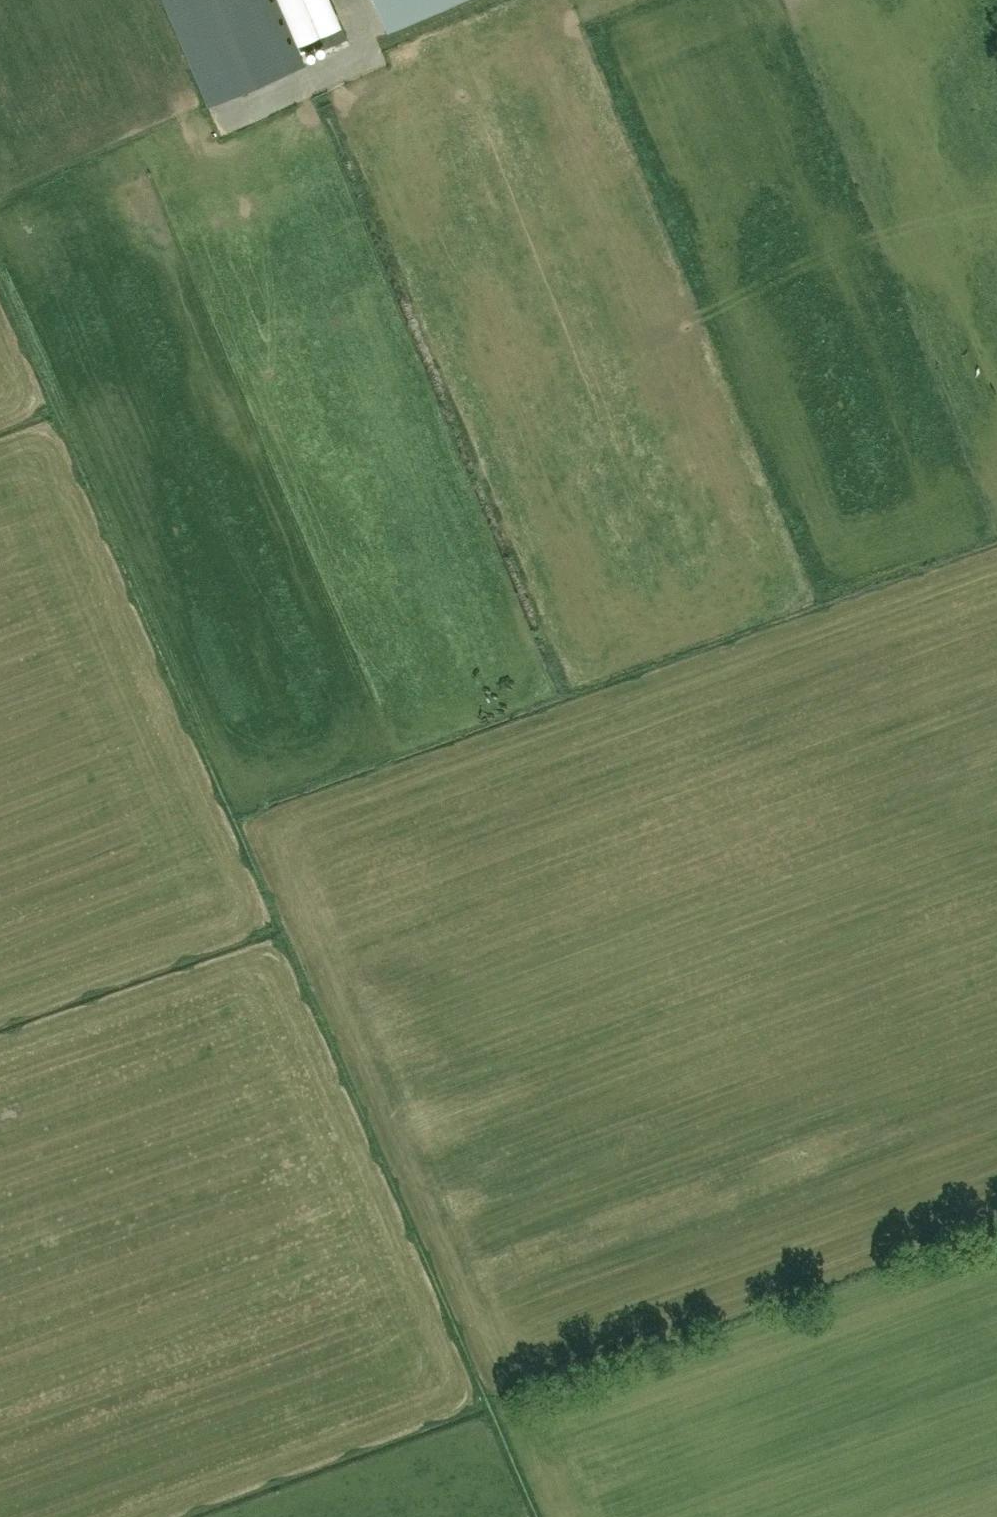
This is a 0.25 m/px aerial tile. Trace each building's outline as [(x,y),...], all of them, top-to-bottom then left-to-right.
[(210,105),(304,65),(296,46),(276,0),(165,0),(210,105)] [(296,46),(341,25),(330,0),(276,0),(296,46)] [(388,31),(459,0),(375,0),(388,31)]
